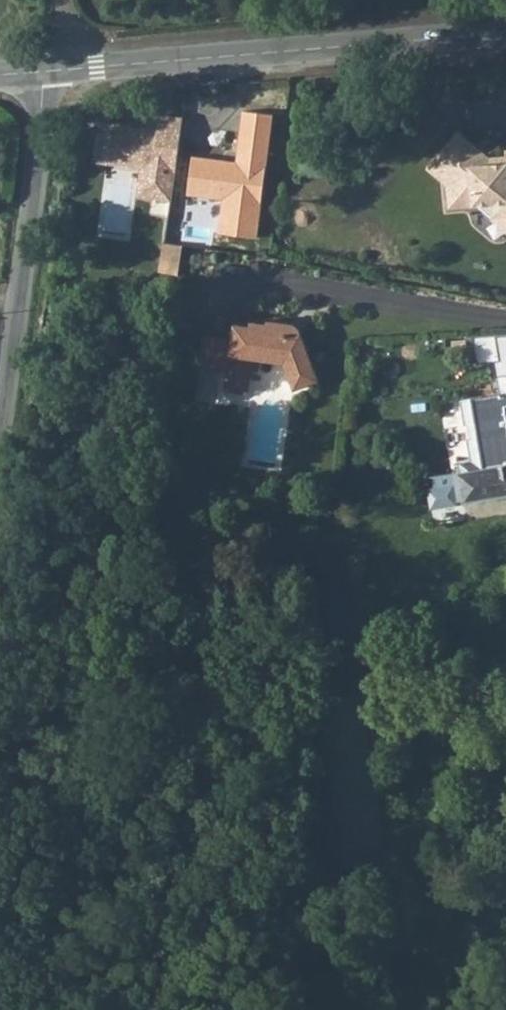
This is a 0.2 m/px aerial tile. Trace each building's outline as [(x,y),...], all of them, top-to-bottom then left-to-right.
[(274,115),(244,111),(239,153),(269,156),(274,115)] [(497,164),(491,159),(479,160),(478,148),(460,134),(434,164),(450,177),(450,185),(452,206),(477,203),(496,219),(501,214),(505,218),(505,164),(497,164)] [(239,153),(238,163),(268,166),(269,156),(239,153)] [(259,238),(268,166),(238,163),(194,158),(189,196),(225,200),(221,234),(259,238)] [(162,268),(182,271),(186,244),(166,241),(162,268)] [(206,337),(202,368),(230,372),(227,392),(249,395),(254,360),(286,364),(295,391),(323,381),(306,332),(305,328),(296,326),(291,325),(270,322),(269,326),(253,324),(252,328),(237,326),(234,341),(206,337)] [(473,454),(505,448),(505,347),(495,348),(502,392),(464,399),(468,423),(477,422),(480,435),(470,437),(473,454)] [(461,472),(465,499),(466,503),(505,496),(505,448),(473,454),(473,457),(471,457),(473,470),(461,472)] [(471,457),(459,460),(461,472),(473,470),(471,457)] [(465,499),(461,472),(435,476),(436,485),(429,487),(432,508),(460,504),(459,500),(465,499)]
